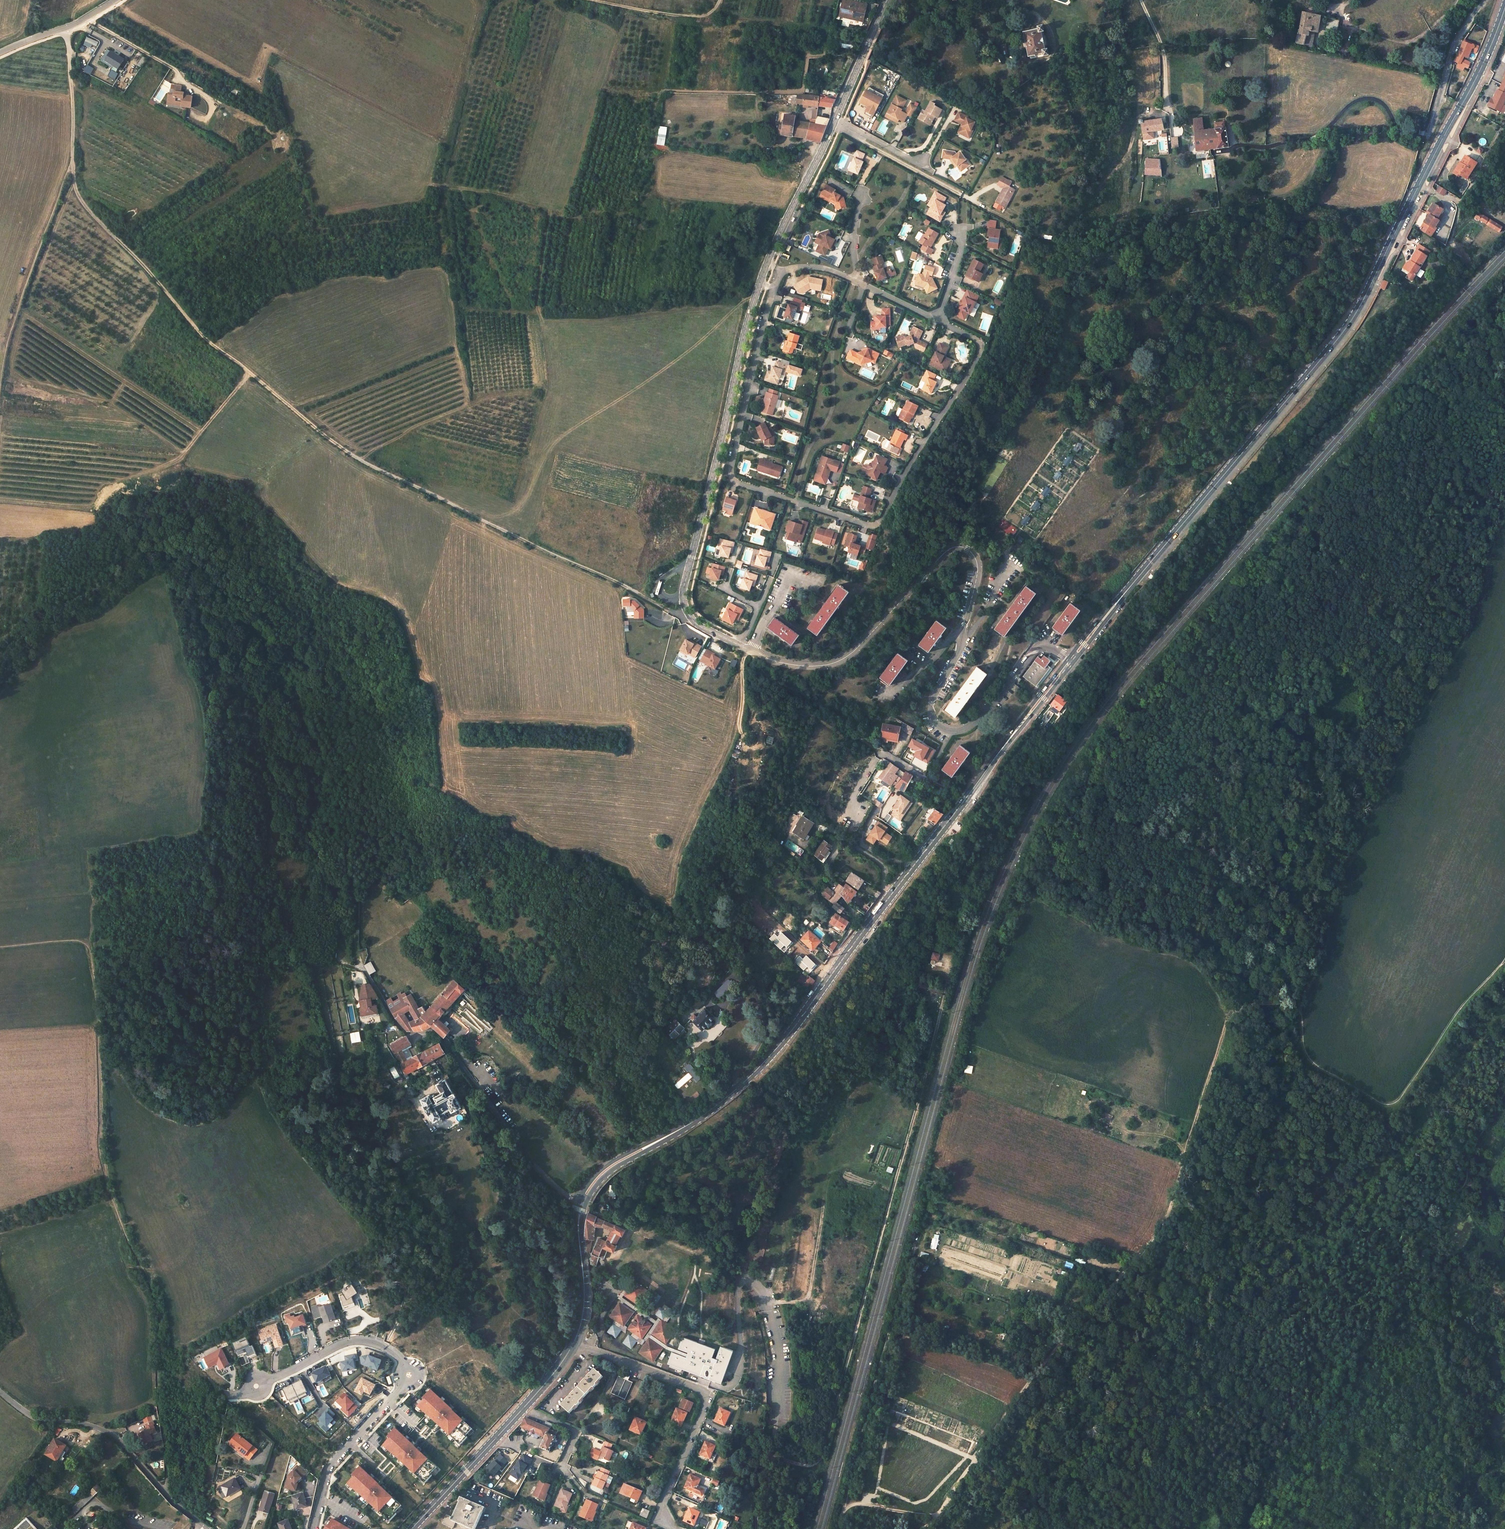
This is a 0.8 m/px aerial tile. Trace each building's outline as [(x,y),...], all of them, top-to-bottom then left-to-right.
[(848,0),(841,0),(837,15),(839,16),(842,6),(849,8),(851,1),(848,0)] [(842,6),(839,16),(862,21),(864,16),(861,15),(862,10),(859,10),(860,3),(851,1),(849,8),(842,6)] [(1311,47),(1314,31),(1315,25),(1317,25),(1318,24),(1320,16),(1302,12),(1300,26),(1299,26),(1299,27),(1300,27),(1299,31),(1298,30),(1295,43),(1303,45),(1302,45),(1311,47)] [(1023,32),(1028,57),(1042,54),(1043,56),(1048,55),(1047,49),(1044,50),(1041,32),(1043,32),(1042,25),(1037,26),(1037,29),(1023,32)] [(92,48),(93,45),(97,47),(99,41),(87,36),(84,45),(92,48)] [(1464,56),(1467,58),(1471,51),(1475,53),(1478,46),(1464,40),(1464,41),(1463,41),(1458,54),(1464,56)] [(105,61),(111,51),(108,49),(101,61),(112,68),(113,66),(105,61)] [(124,59),(111,51),(105,61),(113,66),(118,69),(124,59)] [(1454,61),(1458,63),(1456,67),(1462,70),(1464,67),(1459,64),(1462,59),(1456,57),(1455,59),(1454,61)] [(1464,67),(1468,68),(1470,63),(1462,59),(1459,64),(1464,67)] [(92,75),(95,68),(88,64),(85,72),(92,75)] [(1016,82),(1023,81),(1022,75),(1024,74),(1023,71),(1021,71),(1021,70),(1013,72),(1016,82)] [(1504,99),(1504,74),(1503,77),(1504,77),(1502,84),(1498,90),(1497,89),(1493,97),(1495,98),(1494,100),(1492,99),(1490,98),(1487,105),(1499,110),(1504,99)] [(175,104),(182,105),(182,107),(191,108),(192,97),(184,96),(181,95),(181,93),(181,86),(172,85),(171,90),(174,90),(174,94),(169,94),(168,102),(175,103),(175,104)] [(884,95),(868,86),(866,90),(882,98),(884,95)] [(882,98),(866,90),(859,103),(867,108),(864,113),(872,117),(882,98)] [(789,95),(788,103),(796,103),(795,116),(785,115),(783,126),(786,127),(784,135),(792,136),(792,135),(805,138),(809,123),(801,122),(803,104),(813,105),(817,106),(818,98),(803,95),(803,96),(798,95),(794,95),(789,95)] [(835,98),(824,96),(824,95),(820,95),(820,98),(818,98),(817,106),(831,107),(835,98)] [(906,101),(896,96),(887,113),(898,119),(903,122),(907,115),(911,117),(916,107),(910,104),(905,113),(900,111),(906,101)] [(934,104),(930,101),(925,111),(922,110),(918,118),(924,122),(925,119),(931,123),(933,119),(932,118),(933,116),(937,118),(941,109),(933,105),(934,104)] [(969,117),(958,112),(954,120),(962,124),(962,126),(963,127),(959,133),(969,138),(971,133),(970,130),(972,127),(975,122),(969,119),(969,117)] [(898,119),(887,113),(885,116),(897,122),(898,119)] [(829,118),(816,116),(815,120),(815,124),(826,126),(829,118)] [(1193,119),(1195,151),(1228,147),(1225,127),(1225,128),(1221,128),(1214,129),(1203,130),(1202,118),(1193,119)] [(815,120),(811,119),(810,119),(809,123),(805,138),(820,142),(826,126),(815,124),(815,120)] [(1144,122),(1144,121),(1143,120),(1142,120),(1141,120),(1140,121),(1140,122),(1140,124),(1142,124),(1143,140),(1153,139),(1152,131),(1162,130),(1161,121),(1144,122)] [(659,126),(658,145),(666,145),(667,126),(659,126)] [(865,153),(857,150),(849,169),(858,173),(863,161),(861,160),(865,153)] [(966,161),(959,152),(956,154),(954,152),(943,150),(942,158),(949,159),(952,163),(954,161),(957,166),(960,171),(967,166),(964,162),(966,161)] [(1464,178),(1474,162),(1464,156),(1460,163),(1459,162),(1454,170),(1458,172),(1457,174),(1464,178)] [(1159,160),(1145,160),(1144,175),(1159,176),(1159,160)] [(785,163),(784,175),(795,177),(797,164),(785,163)] [(1005,208),(1015,189),(1009,186),(1011,182),(1003,177),(998,185),(1003,187),(995,202),(1005,208)] [(828,200),(829,199),(830,197),(837,201),(839,207),(846,206),(843,196),(834,191),(835,189),(826,184),(819,195),(828,200)] [(1435,191),(1443,196),(1446,191),(1438,186),(1435,191)] [(941,204),(945,198),(934,193),(931,199),(934,201),(930,208),(926,215),(939,222),(942,217),(939,216),(941,211),(944,206),(941,204)] [(837,201),(830,197),(829,199),(835,203),(836,208),(839,207),(837,201)] [(1432,203),(1426,213),(1428,214),(1437,220),(1441,214),(1439,213),(1442,209),(1432,203)] [(1488,218),(1474,210),(1471,215),(1484,223),(1488,218)] [(1428,214),(1422,224),(1419,229),(1430,236),(1433,231),(1437,225),(1435,224),(1438,220),(1437,220),(1428,214)] [(1484,223),(1499,232),(1502,227),(1488,218),(1484,223)] [(938,233),(929,228),(925,234),(921,241),(920,243),(923,244),(921,248),(930,254),(933,249),(930,248),(938,233)] [(998,237),(999,230),(988,228),(987,236),(990,237),(989,240),(988,240),(987,247),(996,249),(997,242),(999,242),(999,238),(998,237)] [(833,239),(829,237),(830,236),(828,230),(819,233),(821,239),(822,240),(820,243),(819,243),(815,250),(824,254),(827,247),(830,249),(832,245),(831,244),(833,239)] [(1430,251),(1420,245),(1416,250),(1412,258),(1411,258),(1412,258),(1413,259),(1411,262),(1410,261),(1409,261),(1407,265),(1407,266),(1405,269),(1403,271),(1409,274),(1410,272),(1415,275),(1430,251)] [(872,266),(877,280),(892,275),(890,271),(890,268),(883,271),(882,268),(881,264),(883,263),(881,255),(871,259),(873,266),(872,266)] [(983,264),(974,259),(965,275),(975,280),(979,272),(983,264)] [(918,273),(916,281),(925,284),(924,286),(927,293),(937,288),(932,278),(927,276),(928,274),(931,275),(934,268),(925,265),(923,272),(924,272),(923,275),(918,273)] [(819,292),(822,279),(810,277),(810,279),(806,278),(793,286),(798,293),(802,293),(806,290),(805,289),(810,287),(815,288),(816,292),(819,292)] [(1384,290),(1388,282),(1382,280),(1379,288),(1384,290)] [(974,297),(976,294),(967,289),(965,293),(966,294),(964,298),(963,301),(961,305),(959,304),(956,311),(965,316),(969,309),(971,310),(977,299),(974,297)] [(801,305),(791,301),(787,313),(786,312),(784,317),(793,320),(797,308),(800,309),(801,305)] [(890,325),(889,309),(882,309),(883,316),(876,316),(876,322),(874,322),(871,322),(871,328),(872,329),(876,329),(876,328),(880,327),(886,327),(886,325),(890,325)] [(922,331),(913,327),(911,332),(910,334),(911,336),(905,338),(905,337),(902,335),(895,338),(899,347),(907,344),(908,345),(914,343),(915,347),(924,352),(927,344),(918,340),(922,331)] [(795,348),(799,336),(790,333),(787,341),(789,342),(788,346),(785,345),(783,349),(787,351),(787,352),(792,354),(794,348),(795,348)] [(947,347),(940,343),(929,364),(945,372),(949,362),(942,359),(943,356),(947,347)] [(879,354),(869,349),(862,351),(857,353),(850,350),(846,358),(860,365),(861,363),(871,360),(875,362),(879,354)] [(788,366),(789,365),(790,361),(782,358),(780,363),(787,365),(787,366),(788,366)] [(780,363),(776,361),(774,367),(773,367),(771,373),(770,375),(767,374),(765,380),(777,384),(781,374),(782,370),(785,371),(786,370),(787,370),(787,371),(800,375),(802,369),(789,365),(788,366),(787,366),(787,365),(780,363)] [(933,381),(936,374),(927,370),(924,377),(926,378),(924,381),(926,382),(922,389),(931,394),(936,382),(933,381)] [(761,412),(772,415),(775,407),(777,399),(779,396),(777,395),(769,392),(767,392),(765,397),(766,397),(764,404),(761,412)] [(914,414),(918,406),(907,401),(903,409),(901,413),(902,414),(902,415),(900,419),(908,423),(911,418),(910,417),(912,414),(914,414)] [(767,428),(765,423),(756,428),(759,432),(758,432),(761,438),(764,437),(765,439),(765,444),(773,445),(774,439),(771,439),(771,436),(769,432),(767,428)] [(907,435),(896,430),(889,444),(887,449),(897,454),(904,439),(905,440),(907,435)] [(840,450),(847,453),(849,446),(842,443),(840,450)] [(883,466),(886,460),(877,455),(874,461),(873,462),(872,463),(869,464),(868,467),(868,469),(866,474),(873,477),(872,478),(876,480),(879,474),(877,473),(878,471),(880,472),(884,474),(887,468),(883,466)] [(836,472),(840,462),(822,456),(816,474),(822,476),(823,474),(828,475),(830,470),(836,472)] [(764,460),(760,458),(756,468),(759,469),(761,469),(766,470),(766,472),(765,473),(779,477),(782,467),(772,464),(772,465),(770,464),(769,463),(764,461),(764,460)] [(1056,480),(1061,474),(1057,471),(1052,477),(1056,480)] [(825,484),(827,478),(822,476),(816,474),(814,481),(825,484)] [(870,493),(862,491),(859,501),(860,502),(858,508),(867,511),(869,505),(873,506),(875,500),(869,498),(870,493)] [(736,500),(726,496),(722,508),(728,510),(727,512),(732,514),(736,500)] [(775,513),(755,507),(750,522),(757,524),(758,522),(764,524),(763,526),(770,528),(775,513)] [(1024,525),(1029,518),(1025,515),(1020,522),(1024,525)] [(786,529),(788,530),(789,530),(786,538),(796,541),(797,538),(802,540),(806,525),(799,523),(789,520),(786,529)] [(826,530),(818,527),(815,537),(823,540),(830,542),(834,543),(838,533),(834,532),(826,530)] [(857,535),(849,532),(845,545),(850,546),(849,551),(858,554),(861,545),(855,543),(857,535)] [(729,551),(730,547),(732,548),(734,541),(720,537),(718,544),(721,545),(720,548),(719,554),(728,556),(729,551)] [(766,560),(767,557),(770,558),(772,551),(769,550),(762,548),(761,555),(759,555),(757,564),(765,566),(766,560)] [(720,574),(721,571),(723,571),(725,567),(713,563),(709,577),(718,580),(720,574)] [(755,581),(757,575),(747,571),(745,578),(743,577),(740,586),(749,589),(751,584),(752,580),(755,581)] [(839,585),(807,629),(817,636),(849,592),(843,588),(844,587),(841,585),(840,586),(839,585)] [(1036,593),(1026,586),(994,629),(1004,637),(1014,624),(1027,605),(1036,593)] [(644,617),(643,610),(634,601),(630,601),(630,600),(623,600),(624,606),(630,605),(634,610),(635,618),(644,617)] [(1080,610),(1070,603),(1052,627),(1062,635),(1071,622),(1080,610)] [(739,615),(742,609),(732,604),(729,610),(727,609),(722,619),(732,623),(735,617),(736,614),(739,615)] [(799,635),(774,617),(767,627),(780,637),(792,646),(799,635)] [(946,628),(937,620),(918,645),(928,653),(937,641),(946,628)] [(695,658),(702,647),(694,643),(694,644),(686,640),(681,650),(684,651),(688,654),(695,658)] [(720,659),(713,655),(714,654),(707,650),(700,661),(715,669),(720,659)] [(908,661),(898,653),(880,678),(890,685),(899,673),(908,661)] [(1041,659),(1038,657),(1023,676),(1036,686),(1050,667),(1047,665),(1050,660),(1044,655),(1041,659)] [(987,674),(977,667),(945,710),(955,717),(964,704),(978,686),(987,674)] [(1065,702),(1066,700),(1058,694),(1051,703),(1059,709),(1065,702)] [(899,727),(882,724),(880,737),(887,738),(897,740),(899,727)] [(907,725),(904,731),(910,734),(913,728),(907,725)] [(770,735),(768,743),(775,745),(777,737),(770,735)] [(970,752),(960,745),(941,769),(952,777),(961,764),(970,752)] [(890,785),(897,775),(894,773),(898,768),(891,763),(889,765),(879,777),(890,785)] [(904,792),(913,775),(905,771),(904,772),(894,787),(904,792)] [(899,821),(911,803),(899,795),(891,807),(887,804),(879,816),(887,821),(891,816),(899,821)] [(924,803),(921,808),(927,811),(930,806),(924,803)] [(928,819),(935,823),(943,813),(936,809),(928,819)] [(797,825),(793,832),(804,838),(813,823),(803,817),(797,825)] [(877,821),(864,840),(872,845),(875,840),(884,846),(890,837),(883,832),(886,827),(877,821)] [(831,846),(824,841),(815,854),(822,859),(831,846)] [(852,872),(846,881),(859,889),(864,880),(852,872)] [(835,901),(841,894),(840,893),(843,888),(839,884),(834,892),(828,899),(834,904),(836,902),(835,901)] [(846,884),(843,888),(840,893),(841,894),(841,895),(842,896),(845,899),(848,903),(857,891),(846,884)] [(822,895),(828,899),(834,892),(828,887),(822,895)] [(881,893),(877,890),(872,898),(875,900),(881,893)] [(837,902),(836,902),(834,904),(832,906),(840,913),(841,912),(841,911),(844,908),(837,902)] [(870,907),(865,903),(860,909),(865,914),(870,907)] [(836,914),(831,922),(833,924),(831,927),(839,932),(842,928),(844,929),(845,928),(849,921),(847,920),(848,919),(842,915),(841,915),(841,917),(836,914)] [(820,941),(808,931),(801,940),(807,945),(808,943),(813,948),(820,941)] [(832,940),(827,946),(833,951),(837,945),(832,940)] [(369,974),(376,971),(371,962),(364,966),(369,974)] [(814,980),(806,972),(804,974),(808,977),(806,980),(801,977),(798,981),(807,987),(810,983),(812,984),(814,980)] [(406,996),(403,997),(405,1001),(396,1007),(390,1010),(394,1017),(408,1031),(414,1031),(423,1030),(431,1026),(444,1037),(446,1037),(447,1035),(446,1034),(450,1030),(437,1018),(441,1014),(442,1015),(447,1009),(449,1011),(455,1004),(453,1002),(465,989),(454,979),(443,993),(424,1013),(421,1012),(410,993),(406,996)] [(378,997),(370,983),(362,985),(360,1001),(361,1001),(362,1008),(360,1008),(362,1017),(378,1013),(376,1005),(372,1006),(371,999),(378,997)] [(393,1002),(395,1007),(396,1007),(405,1001),(403,997),(402,996),(399,998),(393,1002)] [(704,1000),(699,996),(693,1003),(695,1006),(698,1005),(704,1003),(704,1000)] [(393,1002),(390,998),(385,1001),(390,1010),(396,1007),(395,1007),(393,1002)] [(695,1016),(691,1019),(703,1030),(707,1025),(710,1021),(715,1017),(712,1014),(709,1011),(705,1008),(696,1017),(695,1016)] [(668,1016),(665,1015),(658,1029),(660,1030),(668,1016)] [(683,1028),(676,1021),(667,1030),(674,1037),(683,1028)] [(674,1037),(678,1041),(687,1032),(683,1028),(674,1037)] [(353,1042),(362,1041),(361,1032),(352,1033),(353,1042)] [(406,1036),(390,1045),(395,1053),(400,1049),(411,1043),(406,1036)] [(441,1042),(422,1052),(427,1062),(448,1051),(441,1042)] [(412,1046),(412,1045),(411,1043),(400,1049),(402,1052),(408,1048),(412,1046)] [(408,1048),(402,1052),(404,1055),(407,1060),(413,1057),(408,1048)] [(402,1052),(400,1049),(395,1053),(398,1058),(404,1055),(402,1052)] [(422,1052),(413,1057),(418,1067),(427,1062),(422,1052)] [(418,1067),(413,1057),(407,1060),(404,1055),(398,1058),(406,1074),(418,1067)] [(684,1066),(698,1082),(703,1077),(689,1062),(684,1066)] [(461,1106),(446,1079),(442,1081),(442,1079),(439,1081),(440,1082),(437,1084),(441,1093),(435,1096),(434,1094),(431,1096),(430,1095),(421,1100),(424,1104),(423,1105),(429,1116),(430,1115),(434,1122),(442,1117),(440,1114),(450,1108),(452,1111),(461,1106)] [(442,1117),(452,1111),(450,1108),(440,1114),(442,1117)] [(1100,1118),(1095,1117),(1094,1118),(1093,1118),(1091,1123),(1098,1125),(1099,1121),(1100,1118)] [(614,1252),(617,1246),(616,1245),(621,1235),(622,1235),(626,1229),(616,1224),(615,1225),(610,1223),(588,1214),(586,1222),(586,1226),(585,1232),(585,1238),(592,1239),(594,1226),(603,1226),(613,1230),(606,1243),(598,1238),(592,1254),(590,1258),(590,1265),(597,1267),(599,1257),(600,1257),(602,1259),(604,1260),(608,1249),(614,1252)] [(606,1272),(627,1286),(619,1298),(656,1324),(645,1339),(648,1341),(651,1337),(652,1335),(660,1323),(623,1297),(631,1285),(608,1270),(602,1259),(600,1257),(600,1259),(606,1272)] [(1063,1267),(1071,1270),(1073,1264),(1065,1261),(1063,1267)] [(639,1304),(646,1295),(657,1303),(663,1296),(655,1290),(653,1293),(649,1290),(646,1289),(635,1281),(627,1292),(628,1293),(631,1293),(631,1295),(630,1295),(628,1297),(639,1304)] [(343,1310),(357,1306),(354,1295),(357,1294),(355,1287),(338,1291),(343,1310)] [(316,1319),(323,1317),(326,1324),(338,1320),(332,1302),(312,1308),(316,1319)] [(627,1323),(634,1312),(623,1305),(622,1306),(623,1308),(621,1309),(620,1307),(619,1305),(611,1316),(617,1320),(614,1324),(614,1325),(609,1332),(617,1338),(622,1330),(619,1328),(622,1324),(623,1323),(626,1323),(627,1323)] [(667,1315),(669,1312),(662,1307),(657,1314),(664,1318),(663,1320),(654,1334),(665,1341),(666,1339),(668,1339),(669,1340),(677,1329),(666,1322),(665,1322),(667,1320),(669,1321),(671,1317),(667,1315)] [(287,1324),(291,1323),(293,1329),(308,1324),(305,1313),(291,1318),(289,1313),(284,1315),(287,1324)] [(645,1335),(653,1325),(641,1317),(640,1318),(641,1320),(638,1320),(638,1319),(637,1318),(630,1329),(635,1332),(632,1336),(630,1335),(625,1343),(633,1348),(641,1336),(642,1335),(644,1334),(645,1335)] [(257,1330),(260,1342),(273,1338),(274,1340),(282,1337),(278,1323),(257,1330)] [(688,1354),(673,1349),(652,1335),(651,1337),(671,1351),(687,1356),(688,1354)] [(241,1366),(250,1362),(249,1357),(256,1355),(249,1337),(233,1343),(241,1366)] [(728,1365),(733,1351),(723,1347),(721,1353),(723,1354),(722,1356),(718,1354),(717,1359),(713,1357),(715,1349),(683,1337),(679,1349),(688,1352),(688,1354),(687,1356),(687,1357),(672,1352),(668,1364),(670,1365),(669,1367),(681,1371),(682,1369),(683,1369),(690,1371),(690,1372),(701,1376),(704,1367),(712,1370),(709,1379),(722,1383),(726,1371),(725,1371),(728,1364),(728,1365)] [(657,1359),(664,1348),(653,1341),(652,1342),(652,1344),(650,1344),(650,1343),(649,1342),(641,1352),(652,1360),(653,1358),(655,1358),(657,1359)] [(204,1356),(209,1368),(219,1364),(221,1369),(231,1365),(223,1348),(204,1356)] [(356,1354),(345,1356),(346,1361),(342,1362),(344,1376),(349,1375),(349,1372),(359,1370),(356,1354)] [(360,1365),(381,1372),(384,1361),(364,1355),(360,1365)] [(314,1372),(317,1382),(332,1378),(329,1367),(314,1372)] [(565,1402),(561,1406),(570,1413),(577,1406),(580,1404),(579,1403),(593,1387),(594,1388),(596,1385),(595,1385),(603,1377),(594,1369),(590,1374),(587,1377),(586,1376),(584,1379),(585,1380),(581,1384),(574,1392),(570,1396),(569,1395),(567,1397),(568,1398),(565,1402)] [(618,1377),(611,1393),(625,1400),(632,1383),(628,1381),(630,1376),(625,1374),(623,1378),(618,1377)] [(372,1396),(378,1386),(362,1378),(358,1385),(355,1383),(351,1391),(364,1397),(366,1393),(372,1396)] [(281,1390),(287,1405),(310,1396),(304,1380),(281,1390)] [(370,1474),(363,1466),(353,1475),(356,1477),(349,1484),(390,1521),(399,1514),(396,1511),(403,1505),(384,1486),(406,1463),(427,1483),(434,1475),(432,1473),(438,1467),(422,1452),(425,1449),(421,1446),(440,1426),(461,1445),(467,1438),(466,1436),(472,1428),(432,1392),(416,1409),(424,1416),(407,1434),(397,1425),(387,1434),(388,1438),(381,1445),(390,1453),(370,1474)] [(345,1394),(337,1402),(343,1408),(342,1410),(351,1419),(361,1408),(345,1394)] [(683,1423),(687,1413),(686,1413),(687,1411),(690,1412),(694,1403),(683,1399),(679,1407),(680,1407),(679,1410),(677,1408),(671,1422),(680,1426),(682,1422),(683,1423)] [(326,1432),(339,1418),(328,1408),(322,1415),(324,1417),(317,1424),(326,1432)] [(720,1409),(714,1421),(724,1426),(730,1413),(720,1409)] [(155,1432),(152,1425),(153,1425),(152,1421),(150,1416),(143,1418),(144,1424),(147,1429),(144,1430),(145,1432),(139,1434),(143,1444),(152,1440),(150,1434),(155,1432)] [(525,1418),(523,1421),(521,1427),(545,1438),(540,1448),(549,1452),(557,1432),(550,1429),(553,1424),(546,1421),(543,1426),(525,1418)] [(635,1418),(630,1430),(641,1435),(646,1422),(635,1418)] [(251,1447),(236,1434),(229,1443),(238,1449),(237,1451),(243,1457),(251,1447)] [(63,1451),(66,1446),(54,1439),(45,1454),(57,1461),(63,1451)] [(608,1461),(612,1451),(609,1450),(611,1444),(605,1441),(602,1447),(604,1447),(602,1451),(601,1453),(591,1448),(588,1456),(596,1459),(599,1455),(600,1455),(599,1457),(608,1461)] [(715,1446),(705,1442),(699,1455),(709,1459),(712,1454),(715,1446)] [(228,1444),(237,1451),(238,1449),(229,1443),(228,1444)] [(63,1451),(57,1461),(60,1463),(66,1452),(63,1451)] [(487,1470),(496,1478),(510,1462),(501,1454),(487,1470)] [(521,1481),(533,1459),(523,1454),(511,1476),(521,1481)] [(708,1462),(713,1464),(716,1456),(712,1454),(709,1459),(708,1462)] [(294,1470),(288,1476),(285,1488),(296,1491),(299,1481),(306,1474),(298,1465),(293,1469),(294,1470)] [(610,1484),(613,1478),(606,1475),(600,1473),(600,1472),(596,1479),(595,1478),(592,1485),(602,1490),(605,1482),(610,1484)] [(690,1475),(684,1488),(702,1496),(705,1490),(697,1487),(700,1479),(690,1475)] [(226,1497),(242,1487),(241,1486),(241,1485),(238,1487),(235,1482),(234,1479),(220,1487),(221,1490),(218,1492),(222,1498),(225,1496),(226,1497)] [(715,1479),(712,1484),(719,1487),(721,1481),(715,1479)] [(543,1500),(549,1485),(539,1481),(533,1495),(543,1500)] [(641,1492),(624,1484),(620,1493),(631,1498),(629,1502),(635,1504),(637,1500),(636,1500),(638,1496),(639,1496),(641,1492)] [(65,1515),(69,1519),(101,1489),(97,1485),(72,1508),(65,1515)] [(136,1494),(139,1497),(146,1490),(144,1487),(136,1494)] [(566,1506),(572,1494),(561,1489),(554,1505),(561,1508),(561,1510),(564,1511),(566,1510),(567,1507),(566,1506)] [(268,1511),(273,1494),(264,1491),(258,1511),(264,1512),(265,1510),(268,1511)] [(305,1507),(301,1494),(292,1496),(295,1509),(305,1507)] [(442,1523),(452,1528),(455,1522),(460,1525),(461,1524),(466,1527),(470,1528),(475,1528),(482,1512),(484,1507),(475,1504),(472,1503),(472,1502),(463,1498),(461,1503),(460,1503),(453,1518),(446,1515),(442,1523)] [(595,1512),(598,1505),(587,1500),(579,1516),(589,1520),(593,1511),(595,1512)] [(689,1508),(684,1521),(694,1525),(699,1513),(689,1508)] [(642,1509),(639,1515),(647,1519),(650,1512),(642,1509)] [(334,1518),(327,1528),(352,1528),(334,1518)] [(287,1520),(277,1524),(279,1528),(290,1528),(287,1520)]
